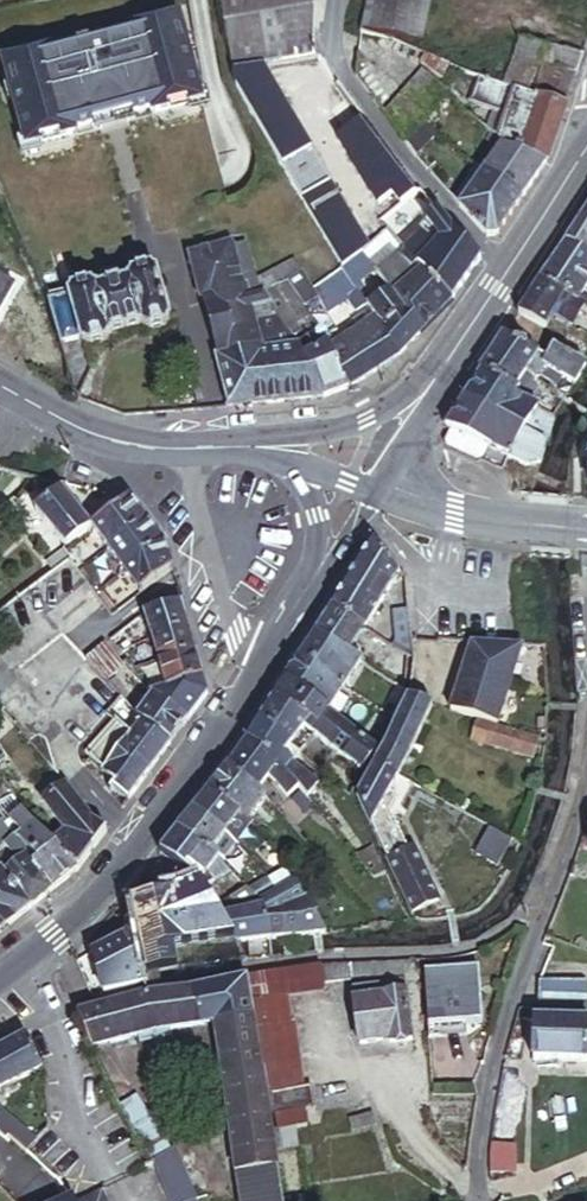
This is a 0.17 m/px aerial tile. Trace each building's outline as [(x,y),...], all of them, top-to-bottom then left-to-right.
[(322,20),(327,0),(228,0),(236,78),(252,73),(315,59),(322,20)] [(366,31),(427,43),(435,0),(372,0),(366,31)] [(190,36),(184,14),(136,25),(137,28),(51,49),(50,45),(2,57),(8,80),(11,96),(20,133),(33,130),(35,137),(70,129),(69,124),(154,104),(156,109),(191,100),(189,93),(202,89),(194,53),(190,36)] [(204,50),(200,34),(190,36),(194,53),(204,50)] [(492,144),(454,200),(488,236),(500,236),(547,165),(584,56),(564,50),(557,68),(544,63),(533,97),(529,96),(544,50),(520,42),(505,88),(482,79),(473,104),(498,112),(508,116),(500,140),(492,134),(488,141),(492,144)] [(549,46),(544,63),(557,68),(564,50),(549,46)] [(430,56),(425,67),(450,78),(455,68),(430,56)] [(256,89),(252,73),(236,78),(240,94),(256,89)] [(420,152),(440,135),(423,124),(450,96),(430,77),(401,108),(387,120),(405,143),(408,140),(420,152)] [(8,80),(0,82),(0,95),(1,99),(11,96),(8,80)] [(213,103),(210,88),(202,89),(189,93),(191,100),(193,108),(213,103)] [(508,116),(498,112),(491,133),(492,134),(500,140),(508,116)] [(37,145),(35,137),(33,130),(20,133),(12,134),(16,150),(37,145)] [(419,189),(390,149),(372,162),(396,198),(420,201),(425,207),(432,202),(425,193),(419,189)] [(481,259),(440,210),(429,223),(434,228),(412,259),(399,247),(417,229),(395,208),(379,225),(395,242),(344,273),(365,299),(385,286),(377,273),(396,262),(403,272),(398,277),(406,286),(398,293),(410,310),(406,313),(422,332),(452,300),(481,259)] [(566,242),(586,257),(586,209),(566,242)] [(586,283),(586,257),(566,242),(542,279),(583,304),(586,297),(586,294),(582,289),(586,283)] [(262,293),(249,248),(236,252),(233,244),(190,254),(203,300),(210,298),(225,355),(261,350),(255,322),(277,317),(267,293),(262,293)] [(344,273),(331,250),(300,268),(304,274),(313,291),(344,273)] [(68,298),(49,302),(62,350),(82,344),(89,348),(109,343),(110,335),(142,327),(149,331),(164,328),(171,317),(162,275),(151,269),(132,275),(128,282),(98,290),(90,285),(71,290),(68,298)] [(365,299),(344,273),(313,291),(326,314),(348,301),(356,312),(370,305),(365,299)] [(359,377),(339,340),(338,338),(326,314),(313,291),(304,274),(289,281),(326,344),(302,356),(323,397),(359,377)] [(9,326),(20,338),(31,371),(73,395),(33,294),(0,278),(0,322),(9,326)] [(583,304),(542,279),(520,314),(545,326),(553,314),(571,325),(583,304)] [(326,344),(289,281),(267,293),(277,317),(255,322),(261,350),(225,355),(217,356),(230,405),(323,397),(302,356),(326,344)] [(400,355),(422,332),(406,313),(402,307),(390,292),(370,305),(382,326),(400,355)] [(357,327),(370,319),(365,311),(353,318),(357,327)] [(400,355),(382,326),(379,327),(373,318),(370,319),(357,327),(338,338),(339,340),(359,377),(400,355)] [(517,395),(530,401),(537,386),(531,381),(533,376),(538,378),(546,365),(542,363),(545,357),(503,335),(480,371),(481,372),(519,390),(517,395)] [(553,345),(545,357),(542,363),(546,365),(576,382),(586,366),(586,363),(553,345)] [(519,390),(481,372),(445,428),(451,430),(445,440),(449,449),(475,461),(483,460),(488,447),(524,463),(542,461),(548,435),(551,425),(555,413),(530,401),(517,395),(519,390)] [(62,491),(36,510),(66,550),(92,530),(62,491)] [(130,500),(92,530),(107,549),(146,519),(130,500)] [(146,519),(107,549),(124,571),(163,541),(146,519)] [(367,625),(403,569),(374,540),(333,604),(367,625)] [(163,541),(124,571),(142,592),(173,568),(167,546),(163,541)] [(145,614),(167,690),(207,688),(178,588),(145,614)] [(349,650),(367,625),(333,604),(317,629),(349,650)] [(415,635),(412,604),(404,605),(396,618),(397,636),(393,643),(414,656),(415,635)] [(342,687),(361,659),(349,650),(317,629),(300,655),(342,687)] [(125,653),(136,644),(124,630),(113,640),(125,653)] [(496,724),(521,643),(469,639),(448,709),(479,719),(496,724)] [(106,644),(89,656),(105,673),(121,660),(106,644)] [(342,687),(300,655),(284,677),(327,710),(342,687)] [(327,710),(284,677),(258,719),(295,748),(308,730),(318,737),(350,763),(344,772),(355,779),(377,747),(327,710)] [(188,720),(208,693),(207,688),(167,690),(154,694),(188,720)] [(170,744),(188,720),(154,694),(150,691),(144,698),(143,697),(141,700),(147,705),(136,719),(147,727),(170,744)] [(401,778),(435,705),(407,697),(376,765),(401,778)] [(298,762),(304,755),(295,748),(258,719),(247,735),(283,763),(300,783),(311,797),(321,784),(298,762)] [(536,757),(542,738),(496,724),(479,719),(473,738),(536,757)] [(170,744),(147,727),(137,737),(122,724),(108,740),(124,752),(151,769),(170,744)] [(304,755),(318,737),(308,730),(295,748),(304,755)] [(300,783),(283,763),(247,735),(229,760),(261,789),(274,774),(291,793),(300,783)] [(109,769),(124,752),(108,740),(95,757),(109,769)] [(127,799),(151,769),(124,752),(109,769),(104,773),(127,799)] [(248,817),(266,793),(261,789),(229,760),(209,787),(248,817)] [(392,792),(401,778),(376,765),(360,796),(415,911),(435,900),(393,811),(400,798),(392,792)] [(106,833),(63,782),(45,798),(69,827),(90,853),(106,833)] [(248,817),(209,787),(195,806),(227,830),(239,838),(254,820),(248,817)] [(227,830),(195,806),(181,825),(209,846),(220,855),(222,857),(239,838),(227,830)] [(16,840),(54,888),(77,870),(90,853),(69,827),(57,838),(19,810),(8,819),(21,836),(16,840)] [(3,824),(0,827),(0,863),(32,907),(54,888),(16,840),(3,824)] [(209,869),(220,855),(209,846),(181,825),(163,851),(197,876),(206,886),(216,880),(209,869)] [(513,837),(492,827),(479,850),(500,861),(513,837)] [(267,836),(257,845),(268,858),(279,849),(267,836)] [(375,842),(356,851),(375,875),(387,867),(375,842)] [(32,907),(0,863),(0,932),(32,907)] [(298,879),(291,866),(271,876),(278,888),(298,879)] [(238,940),(219,906),(206,886),(197,876),(185,886),(133,895),(137,927),(143,985),(156,982),(154,971),(173,967),(171,956),(170,944),(187,945),(238,940)] [(278,888),(271,876),(252,887),(262,898),(278,888)] [(328,931),(311,897),(308,898),(298,879),(278,888),(262,898),(275,936),(328,931)] [(275,936),(262,898),(252,887),(249,885),(219,906),(238,940),(275,936)] [(406,906),(397,888),(378,898),(387,916),(406,906)] [(143,985),(137,927),(96,950),(107,993),(129,987),(143,985)] [(419,1043),(414,960),(401,961),(401,977),(402,983),(362,987),(367,1043),(395,1041),(395,1044),(419,1043)] [(401,961),(361,962),(363,977),(401,977),(401,961)] [(361,962),(332,963),(335,980),(363,977),(361,962)] [(335,980),(332,963),(254,977),(261,1026),(304,1020),(299,993),(336,987),(335,980)] [(481,966),(427,972),(429,1024),(482,1020),(481,966)] [(218,1026),(244,1200),(286,1200),(279,1155),(277,1136),(261,1026),(254,977),(136,997),(80,1013),(94,1048),(146,1035),(218,1026)] [(537,983),(536,1022),(534,1022),(533,1061),(586,1062),(586,1039),(586,1034),(586,1022),(582,1022),(583,984),(537,983)] [(304,1020),(261,1026),(277,1136),(300,1132),(311,1130),(309,1109),(321,1107),(318,1084),(314,1085),(304,1020)] [(27,1035),(14,1041),(0,1049),(0,1087),(4,1085),(8,1093),(20,1089),(16,1079),(40,1069),(27,1035)] [(155,1162),(171,1151),(139,1099),(122,1108),(155,1162)] [(8,1138),(12,1136),(29,1151),(39,1140),(3,1107),(0,1105),(0,1131),(8,1138)] [(376,1116),(351,1123),(355,1136),(380,1130),(376,1116)] [(300,1132),(277,1136),(279,1155),(303,1150),(300,1132)] [(516,1147),(492,1147),(492,1174),(517,1174),(516,1147)] [(155,1162),(173,1200),(199,1200),(174,1149),(171,1151),(155,1162)] [(101,1189),(77,1200),(107,1200),(101,1189)]
